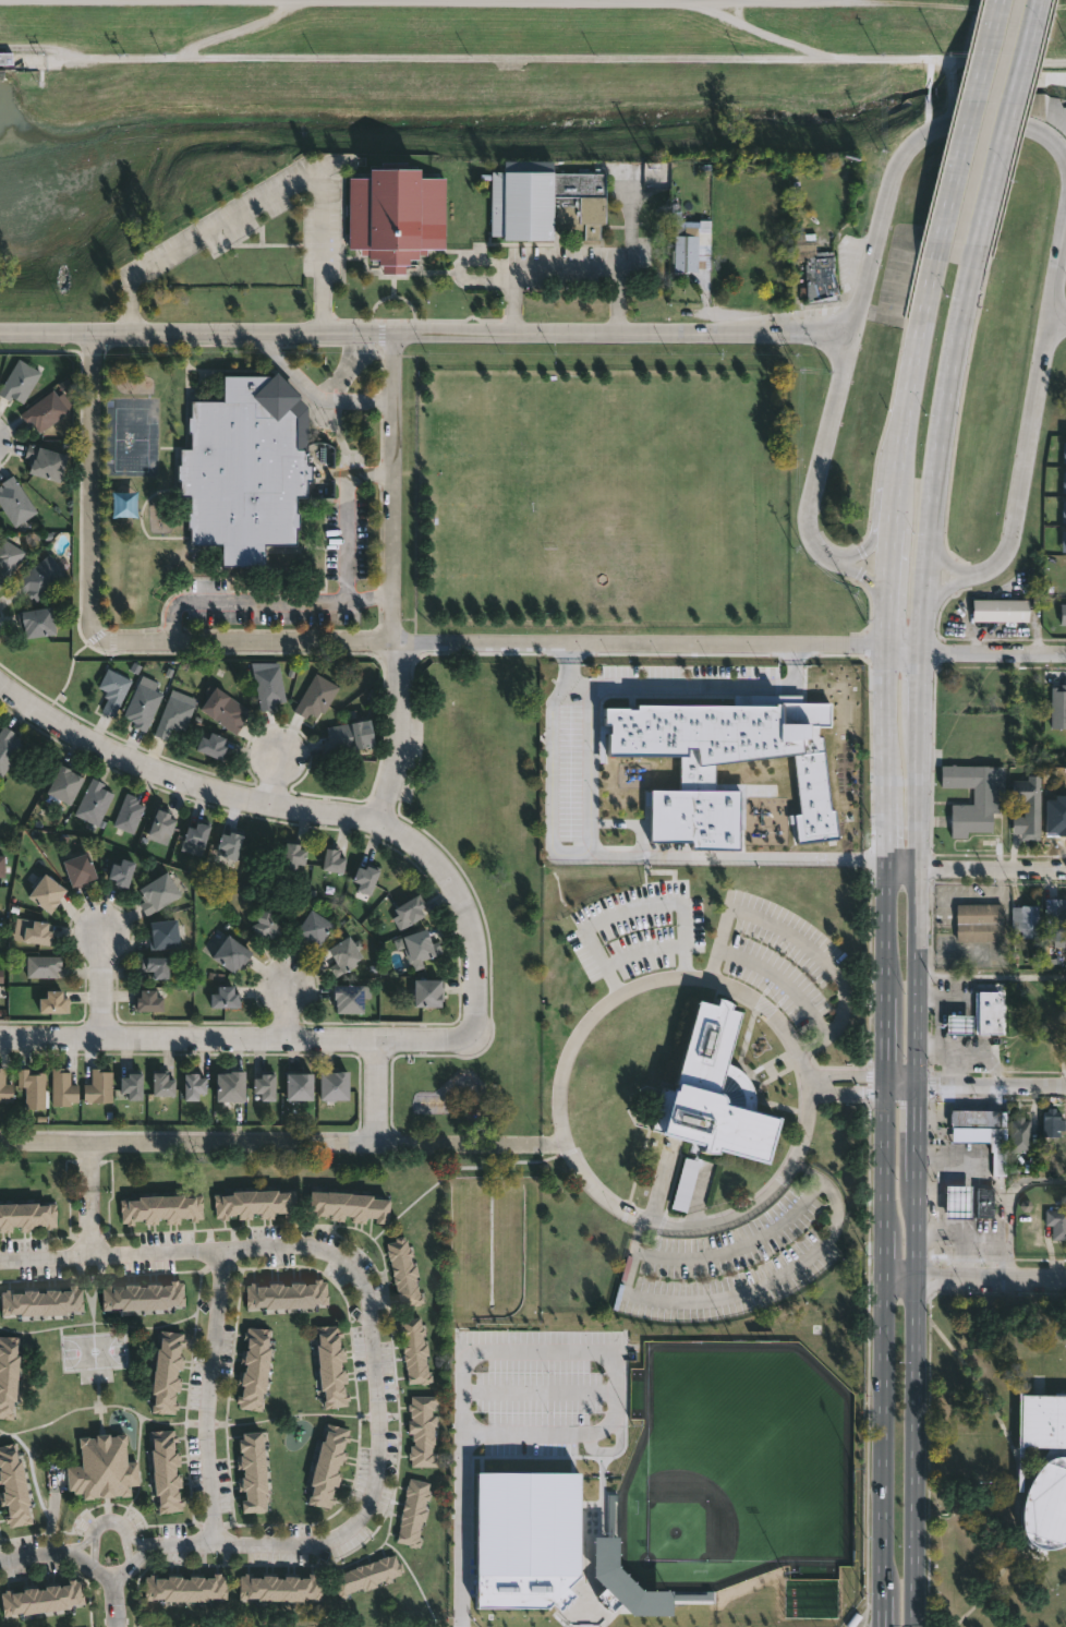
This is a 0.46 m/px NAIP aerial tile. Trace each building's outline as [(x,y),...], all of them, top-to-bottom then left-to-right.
[(14,54),(0,54),(0,67),(14,67),(14,54)] [(550,161),(550,172),(605,172),(604,229),(599,229),(599,240),(583,239),(583,230),(554,229),(554,239),(504,239),(504,234),(488,234),(489,170),(501,170),(501,161),(550,161)] [(415,165),(415,171),(417,171),(417,179),(444,179),(444,250),(425,249),(425,256),(417,255),(417,265),(407,265),(407,267),(403,267),(403,275),(380,275),(380,267),(377,267),(377,261),(366,261),(366,255),(359,255),(359,250),(346,250),(347,179),(367,179),(367,165),(379,166),(379,162),(403,164),(403,165),(415,165)] [(676,271),(712,271),(712,228),(676,228),(676,271)] [(820,259),(822,281),(833,281),(831,258),(820,259)] [(10,401),(0,395),(0,390),(19,358),(43,372),(24,403),(12,397),(10,401)] [(308,432),(310,441),(320,441),(335,447),(334,497),(298,498),(299,513),(301,513),(302,529),(299,529),(299,545),(266,545),(266,567),(223,567),(223,545),(191,545),(190,514),(192,514),(192,497),(181,497),(182,481),(178,481),(178,465),(181,465),(181,448),(192,448),(192,433),(190,433),(190,415),(192,415),(192,400),(225,401),(225,374),(276,375),(279,371),(303,396),(301,398),(308,407),(308,432)] [(69,411),(39,433),(32,423),(28,425),(20,414),(53,389),(69,411)] [(28,444),(66,455),(58,481),(29,472),(34,459),(25,456),(28,444)] [(15,527),(0,505),(0,485),(1,484),(3,486),(1,482),(12,474),(38,511),(15,527)] [(114,516),(110,516),(111,491),(137,491),(137,516),(114,516)] [(3,586),(0,584),(0,539),(1,538),(25,552),(3,586)] [(68,575),(36,600),(34,596),(32,599),(26,592),(24,594),(14,583),(50,554),(68,575)] [(1030,620),(974,620),(974,599),(1031,600),(1030,620)] [(57,635),(26,639),(22,611),(53,606),(57,635)] [(263,711),(261,712),(253,671),(279,665),(287,701),(275,704),(276,709),(263,711)] [(132,680),(113,716),(102,710),(108,699),(105,697),(107,692),(98,687),(108,668),(132,680)] [(340,687),(324,713),(320,712),(317,718),(310,712),(306,719),(293,710),(316,672),(340,687)] [(237,733),(235,735),(199,709),(208,696),(203,692),(210,682),(249,709),(246,713),(249,715),(237,733)] [(162,695),(145,732),(133,725),(134,722),(123,715),(138,683),(162,695)] [(1053,683),(1065,683),(1065,724),(1053,724),(1053,683)] [(195,707),(184,731),(180,728),(179,731),(172,728),(167,740),(154,734),(170,696),(195,707)] [(838,839),(835,810),(832,810),(823,738),(819,737),(817,731),(829,731),(829,704),(604,710),(603,725),(609,725),(611,734),(608,737),(608,758),(679,757),(680,790),(651,790),(650,843),(690,844),(690,851),(738,852),(739,793),(714,791),(715,766),(791,756),(798,816),(792,816),(796,844),(838,839)] [(366,747),(332,752),(331,748),(329,749),(327,726),(363,721),(366,747)] [(1,779),(0,778),(0,731),(4,725),(15,734),(13,737),(25,745),(1,779)] [(227,739),(223,745),(229,748),(223,761),(196,749),(202,736),(208,739),(211,732),(227,739)] [(85,779),(71,806),(46,793),(61,764),(85,779)] [(954,764),(954,766),(1004,766),(1004,812),(991,812),(991,831),(965,831),(965,837),(949,837),(949,804),(971,804),(971,786),(940,786),(940,764),(954,764)] [(107,822),(104,828),(99,825),(95,833),(84,828),(87,821),(73,815),(93,778),(105,784),(102,788),(114,795),(102,819),(107,822)] [(1042,778),(1014,778),(1014,802),(1026,802),(1026,816),(1014,816),(1014,839),(1043,839),(1042,778)] [(145,806),(133,834),(112,825),(126,793),(136,796),(135,799),(140,800),(138,803),(145,806)] [(1049,794),(1065,795),(1065,833),(1061,833),(1061,830),(1049,830),(1049,794)] [(168,809),(171,810),(169,818),(175,820),(170,835),(162,832),(160,839),(146,833),(156,808),(160,810),(162,807),(168,809)] [(199,823),(209,825),(203,847),(183,841),(187,827),(196,829),(197,822),(199,823)] [(1053,823),(1053,842),(1065,842),(1065,823),(1053,823)] [(231,832),(242,835),(235,861),(223,857),(223,856),(222,855),(223,849),(217,847),(221,833),(229,835),(229,832),(231,832)] [(300,841),(299,848),(306,849),(304,864),(296,863),(295,870),(281,868),(284,842),(288,842),(288,839),(300,841)] [(346,859),(342,875),(320,870),(325,843),(337,845),(338,847),(337,852),(339,852),(338,855),(344,856),(344,858),(346,859)] [(74,887),(73,888),(64,861),(89,853),(98,879),(74,887)] [(134,863),(126,888),(124,888),(124,890),(111,887),(113,880),(106,878),(111,863),(119,866),(121,858),(134,863)] [(372,864),(379,867),(377,870),(379,871),(371,895),(356,891),(359,883),(352,881),(358,866),(365,869),(366,865),(371,866),(372,864)] [(182,895),(146,916),(138,904),(144,901),(141,896),(143,894),(140,889),(167,871),(182,895)] [(56,904),(48,913),(26,895),(44,873),(64,890),(56,904)] [(424,916),(412,923),(409,918),(402,921),(393,908),(419,893),(426,905),(421,908),(424,916)] [(744,899),(729,896),(727,909),(742,912),(744,899)] [(1065,902),(1065,917),(1064,931),(1061,930),(1061,939),(1049,939),(1049,932),(1042,932),(1043,901),(1050,901),(1050,897),(1065,897),(1065,902)] [(1001,916),(1001,930),(1006,930),(1006,939),(1001,939),(1001,941),(954,942),(954,904),(1001,903),(1001,916)] [(1038,904),(1038,936),(1021,936),(1021,929),(1010,929),(1010,904),(1038,904)] [(282,936),(269,942),(266,938),(261,940),(253,926),(259,923),(256,915),(269,908),(282,936)] [(332,926),(318,949),(294,933),(310,911),(332,926)] [(179,948),(150,950),(148,928),(152,928),(150,923),(175,920),(179,948)] [(49,924),(48,931),(53,932),(51,945),(23,941),(25,927),(32,928),(33,921),(49,924)] [(432,939),(433,943),(438,941),(443,952),(437,954),(438,956),(422,962),(421,959),(413,961),(404,937),(427,929),(432,939)] [(246,963),(241,971),(240,969),(235,975),(211,957),(227,935),(254,953),(246,963)] [(350,936),(354,942),(360,939),(364,947),(360,950),(364,957),(356,963),(359,965),(336,978),(329,967),(337,962),(328,950),(350,936)] [(58,978),(27,978),(27,956),(62,956),(62,965),(60,965),(60,972),(58,972),(58,978)] [(169,969),(169,979),(154,979),(154,972),(148,972),(148,969),(146,969),(147,957),(169,957),(169,969)] [(444,1007),(414,1007),(415,980),(445,980),(444,1007)] [(241,995),(241,1009),(210,1008),(210,993),(218,993),(218,986),(234,987),(234,993),(241,995)] [(365,986),(365,1015),(338,1015),(337,1000),(335,1000),(335,986),(365,986)] [(157,990),(157,998),(163,998),(163,1012),(137,1012),(137,998),(141,998),(141,990),(157,990)] [(63,991),(63,999),(70,999),(70,1013),(39,1014),(39,999),(47,999),(47,991),(63,991)] [(698,1001),(715,1005),(717,999),(727,1001),(730,1004),(729,1009),(740,1012),(725,1065),(729,1066),(734,1070),(738,1073),(742,1076),(747,1082),(750,1088),(751,1093),(752,1099),(753,1105),(753,1110),(778,1118),(766,1164),(715,1149),(715,1153),(712,1153),(710,1153),(705,1152),(701,1150),(703,1144),(651,1130),(662,1089),(670,1092),(671,1087),(674,1088),(676,1081),(698,1001)] [(995,1033),(976,1033),(976,1015),(982,1015),(982,1010),(998,1010),(998,1033),(995,1033)] [(971,1033),(944,1032),(944,1011),(971,1011),(971,1033)] [(13,1104),(0,1104),(0,1068),(5,1068),(5,1084),(13,1084),(13,1104)] [(64,1068),(64,1072),(71,1072),(71,1084),(80,1084),(80,1102),(72,1102),(72,1106),(52,1106),(52,1068),(64,1068)] [(105,1069),(105,1072),(113,1072),(113,1102),(84,1102),(84,1084),(92,1084),(92,1068),(105,1069)] [(28,1070),(28,1073),(46,1073),(46,1109),(26,1109),(26,1088),(17,1088),(17,1070),(28,1070)] [(142,1070),(142,1074),(144,1074),(143,1101),(129,1100),(129,1094),(121,1094),(121,1078),(129,1078),(130,1070),(142,1070)] [(177,1081),(175,1097),(154,1096),(154,1070),(168,1071),(169,1078),(175,1078),(175,1081),(177,1081)] [(274,1070),(274,1074),(275,1074),(275,1101),(259,1101),(259,1095),(253,1095),(253,1078),(259,1078),(259,1070),(274,1070)] [(198,1071),(201,1078),(208,1078),(208,1095),(199,1095),(199,1101),(185,1101),(185,1071),(198,1071)] [(233,1071),(246,1072),(246,1102),(217,1102),(218,1074),(223,1074),(223,1071),(233,1071)] [(327,1100),(322,1100),(322,1073),(351,1072),(351,1101),(327,1100)] [(315,1101),(288,1101),(288,1074),(315,1074),(315,1101)] [(1001,1124),(949,1124),(949,1107),(1001,1107),(1001,1124)] [(1063,1111),(1062,1137),(1044,1137),(1045,1111),(1049,1111),(1049,1108),(1057,1108),(1057,1111),(1063,1111)] [(1032,1120),(1031,1153),(1010,1152),(1012,1120),(1017,1120),(1017,1116),(1026,1116),(1026,1120),(1032,1120)] [(688,1214),(703,1164),(688,1159),(672,1209),(688,1214)] [(969,1217),(942,1217),(942,1183),(969,1183),(969,1217)] [(993,1185),(992,1216),(976,1215),(976,1185),(993,1185)] [(295,1188),(296,1210),(291,1210),(291,1213),(283,1213),(283,1208),(277,1209),(277,1207),(274,1207),(274,1209),(271,1210),(272,1215),(259,1215),(258,1209),(254,1209),(254,1208),(252,1208),(252,1212),(250,1212),(250,1215),(238,1216),(238,1210),(228,1210),(228,1216),(219,1217),(219,1213),(214,1214),(213,1193),(218,1192),(218,1194),(229,1193),(229,1191),(253,1189),(275,1188),(276,1191),(286,1191),(286,1189),(295,1188)] [(311,1189),(349,1192),(371,1194),(371,1196),(389,1198),(388,1219),(374,1218),(374,1213),(366,1213),(366,1219),(351,1218),(351,1212),(347,1212),(344,1212),(343,1217),(329,1216),(329,1209),(328,1209),(327,1213),(313,1210),(314,1206),(308,1206),(311,1189)] [(202,1192),(202,1214),(196,1214),(196,1218),(190,1218),(190,1213),(179,1213),(180,1216),(178,1216),(178,1220),(166,1220),(166,1215),(159,1215),(157,1215),(157,1216),(155,1216),(156,1220),(144,1220),(144,1216),(133,1216),(133,1221),(124,1221),(124,1218),(120,1219),(119,1197),(123,1197),(123,1200),(135,1200),(135,1195),(159,1194),(181,1194),(181,1196),(192,1196),(192,1192),(202,1192)] [(12,1227),(0,1228),(0,1201),(13,1201),(13,1202),(35,1200),(35,1202),(54,1201),(56,1221),(50,1221),(50,1224),(44,1224),(43,1220),(33,1221),(33,1226),(19,1227),(19,1221),(14,1221),(14,1220),(11,1220),(12,1227)] [(1047,1209),(1065,1209),(1065,1240),(1054,1239),(1054,1225),(1047,1225),(1047,1209)] [(403,1234),(404,1238),(407,1238),(408,1244),(409,1244),(410,1248),(412,1248),(413,1255),(411,1255),(412,1260),(412,1264),(416,1263),(419,1275),(415,1276),(416,1279),(420,1294),(423,1293),(424,1301),(422,1301),(423,1303),(413,1305),(413,1303),(400,1305),(390,1258),(389,1260),(386,1241),(396,1240),(395,1236),(403,1234)] [(322,1277),(322,1279),(327,1279),(327,1302),(316,1302),(316,1303),(312,1303),(312,1306),(266,1306),(245,1306),(245,1283),(251,1283),(251,1280),(257,1280),(257,1285),(269,1285),(269,1281),(278,1282),(291,1282),(291,1281),(307,1281),(314,1281),(314,1277),(322,1277)] [(178,1279),(178,1281),(184,1281),(184,1303),(168,1303),(168,1306),(110,1306),(110,1309),(101,1309),(101,1285),(109,1285),(109,1281),(113,1281),(113,1286),(125,1286),(125,1282),(133,1282),(140,1282),(140,1286),(147,1286),(147,1282),(161,1282),(161,1285),(163,1285),(163,1282),(171,1282),(171,1279),(178,1279)] [(76,1285),(76,1287),(82,1287),(83,1310),(70,1310),(70,1312),(65,1312),(21,1313),(20,1311),(9,1312),(9,1314),(1,1314),(0,1290),(5,1290),(4,1288),(13,1288),(13,1290),(21,1290),(21,1292),(23,1292),(23,1288),(38,1288),(38,1290),(46,1290),(46,1288),(60,1287),(60,1290),(62,1290),(62,1288),(69,1288),(69,1285),(76,1285)] [(420,1315),(422,1327),(424,1326),(425,1334),(423,1334),(424,1342),(426,1342),(428,1354),(426,1354),(427,1363),(428,1374),(432,1373),(432,1381),(428,1381),(428,1382),(408,1384),(405,1367),(405,1360),(403,1360),(403,1353),(404,1353),(404,1351),(402,1336),(401,1336),(401,1331),(399,1318),(420,1315)] [(339,1323),(340,1328),(342,1328),(343,1334),(340,1334),(340,1346),(344,1346),(346,1351),(343,1352),(344,1359),(342,1359),(342,1369),(347,1367),(348,1376),(347,1376),(347,1382),(343,1382),(343,1385),(346,1385),(346,1393),(349,1391),(349,1401),(348,1401),(348,1407),(325,1408),(324,1388),(320,1389),(319,1364),(318,1342),(319,1342),(319,1337),(315,1337),(314,1325),(339,1323)] [(268,1327),(267,1345),(269,1346),(267,1370),(265,1370),(264,1391),(262,1391),(259,1409),(237,1407),(237,1401),(234,1401),(235,1394),(241,1394),(242,1384),(239,1383),(240,1375),(241,1375),(241,1370),(243,1370),(244,1362),(242,1362),(243,1353),(244,1348),(246,1348),(246,1346),(245,1345),(245,1338),(241,1338),(242,1329),(245,1330),(245,1325),(268,1327)] [(172,1330),(183,1331),(182,1337),(185,1337),(184,1345),(181,1343),(180,1354),(184,1355),(183,1363),(182,1363),(182,1369),(178,1367),(178,1373),(177,1376),(181,1376),(180,1385),(180,1389),(175,1389),(174,1393),(177,1393),(175,1400),(179,1401),(178,1408),(174,1408),(174,1413),(150,1410),(152,1402),(154,1403),(155,1393),(152,1391),(157,1346),(155,1346),(157,1330),(159,1330),(160,1329),(172,1330)] [(10,1418),(0,1418),(0,1335),(19,1336),(17,1345),(14,1345),(13,1353),(16,1353),(14,1401),(11,1401),(10,1418)] [(432,1407),(432,1413),(436,1413),(436,1424),(434,1424),(434,1443),(433,1443),(434,1446),(432,1446),(432,1451),(434,1451),(434,1458),(437,1458),(437,1466),(411,1466),(411,1458),(408,1458),(408,1451),(411,1450),(411,1444),(414,1444),(414,1439),(412,1439),(412,1433),(408,1433),(408,1419),(412,1419),(412,1417),(411,1417),(411,1409),(408,1409),(408,1402),(411,1402),(411,1395),(437,1395),(437,1407),(432,1407)] [(1022,1395),(1065,1395),(1065,1450),(1021,1449),(1022,1395)] [(350,1438),(349,1442),(346,1442),(343,1450),(348,1451),(346,1459),(343,1458),(342,1462),(339,1462),(338,1468),(337,1468),(336,1471),(342,1472),(339,1485),(334,1484),(332,1486),(335,1487),(332,1495),(335,1495),(334,1503),(331,1502),(330,1507),(307,1502),(310,1494),(311,1494),(314,1484),(311,1483),(316,1460),(317,1460),(327,1422),(349,1426),(347,1433),(351,1434),(350,1438)] [(173,1427),(174,1433),(177,1433),(178,1439),(174,1441),(174,1451),(179,1450),(180,1463),(175,1465),(177,1472),(181,1472),(181,1480),(179,1480),(179,1490),(180,1497),(183,1497),(183,1504),(181,1504),(181,1509),(159,1511),(158,1494),(155,1494),(149,1430),(173,1427)] [(261,1431),(263,1470),(265,1493),(266,1501),(264,1501),(264,1509),(240,1511),(240,1497),(244,1497),(243,1490),(240,1490),(240,1475),(242,1475),(242,1470),(241,1468),(239,1468),(238,1454),(241,1453),(241,1450),(238,1450),(237,1437),(241,1437),(241,1431),(261,1430),(261,1431)] [(109,1432),(110,1435),(125,1433),(128,1461),(136,1460),(138,1484),(130,1484),(131,1495),(83,1498),(82,1492),(73,1493),(73,1490),(68,1491),(65,1466),(81,1465),(78,1436),(96,1435),(96,1433),(109,1432)] [(3,1482),(0,1482),(0,1444),(15,1442),(23,1482),(27,1504),(25,1504),(27,1516),(29,1515),(31,1522),(9,1526),(8,1521),(5,1521),(3,1515),(9,1514),(7,1503),(4,1504),(3,1495),(2,1490),(4,1490),(3,1482)] [(1021,1458),(1021,1495),(1023,1530),(1030,1542),(1035,1546),(1041,1550),(1049,1550),(1059,1547),(1065,1543),(1065,1450),(1021,1449),(1021,1458)] [(479,1469),(582,1469),(580,1574),(568,1586),(577,1593),(560,1608),(553,1601),(549,1605),(477,1605),(479,1469)] [(429,1481),(427,1493),(431,1493),(428,1499),(426,1499),(425,1504),(424,1508),(428,1509),(425,1520),(422,1519),(420,1528),(421,1528),(419,1539),(421,1540),(420,1546),(408,1544),(409,1543),(397,1540),(400,1526),(399,1526),(400,1518),(405,1495),(404,1494),(405,1490),(409,1477),(429,1481)] [(395,1553),(398,1563),(401,1562),(404,1570),(400,1571),(401,1574),(392,1577),(393,1580),(386,1583),(385,1579),(379,1580),(380,1584),(366,1590),(365,1586),(356,1589),(356,1590),(348,1592),(349,1595),(341,1599),(339,1594),(338,1594),(336,1587),(338,1587),(334,1574),(355,1567),(378,1559),(378,1558),(395,1553)] [(220,1572),(220,1575),(227,1575),(227,1599),(218,1599),(218,1596),(214,1596),(214,1599),(209,1599),(209,1601),(163,1600),(163,1599),(145,1599),(145,1575),(150,1575),(150,1572),(159,1572),(159,1577),(168,1577),(168,1576),(177,1576),(190,1576),(190,1575),(204,1575),(204,1578),(207,1578),(207,1576),(214,1576),(214,1571),(220,1572)] [(316,1572),(316,1575),(322,1575),(322,1587),(324,1587),(324,1595),(322,1595),(322,1598),(308,1598),(308,1599),(304,1599),(304,1600),(280,1600),(257,1600),(257,1598),(240,1598),(240,1572),(252,1572),(252,1577),(263,1577),(263,1574),(271,1574),(277,1574),(277,1578),(282,1578),(286,1578),(286,1575),(299,1575),(299,1578),(302,1578),(302,1577),(308,1577),(308,1572),(316,1572)] [(75,1578),(75,1580),(81,1579),(83,1602),(71,1603),(71,1605),(66,1605),(68,1608),(23,1613),(23,1611),(11,1612),(11,1614),(3,1615),(0,1591),(4,1591),(4,1589),(13,1588),(13,1592),(21,1591),(24,1591),(24,1588),(37,1587),(37,1589),(45,1588),(45,1586),(59,1583),(59,1586),(62,1586),(62,1583),(69,1582),(69,1579),(75,1578)]
